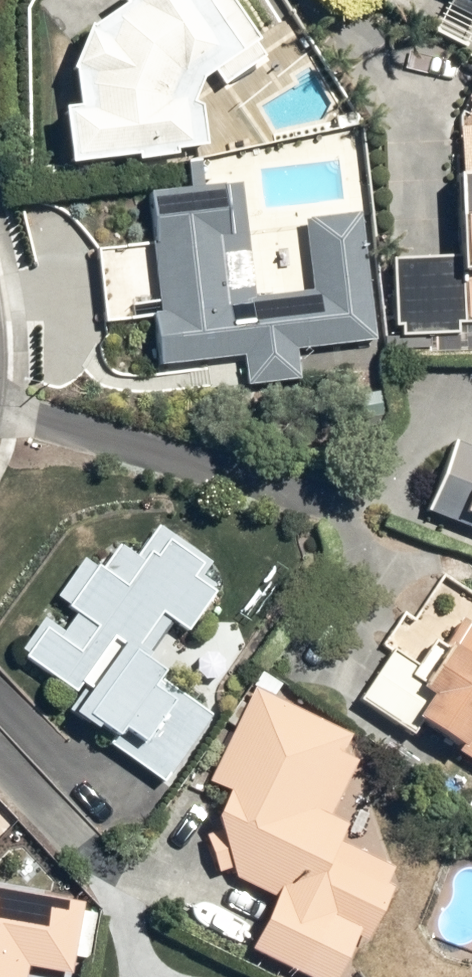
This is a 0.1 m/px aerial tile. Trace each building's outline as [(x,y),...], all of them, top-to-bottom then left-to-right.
[(71,165),(211,146),(205,106),(195,102),(208,81),(265,41),(237,0),(137,0),(94,27),(75,70),(81,106),(65,110),(71,165)] [(464,178),(466,256),(399,260),(401,326),(471,322),(471,178),(464,178)] [(244,181),(151,190),(164,311),(156,311),(161,364),(247,355),(251,386),(303,381),(299,351),(381,342),(362,212),(309,224),(317,288),(256,295),(244,181)] [(460,442),(434,504),(471,519),(471,447),(460,442)] [(68,713),(166,782),(213,715),(144,663),(173,624),(189,634),(218,597),(212,561),(166,528),(146,555),(128,544),(108,569),(89,557),(62,598),(76,611),(66,628),(51,618),(22,656),(83,695),(68,713)] [(445,573),(365,698),(417,733),(426,722),(471,755),(471,592),(445,573)] [(258,689),(214,782),(234,793),(223,819),(239,877),(281,898),(256,951),(307,976),(340,976),(361,935),(376,941),(403,875),(343,845),(352,825),(334,817),(361,760),(346,755),(355,734),(258,689)] [(0,886),(0,976),(29,976),(31,967),(75,975),(86,902),(0,886)]
